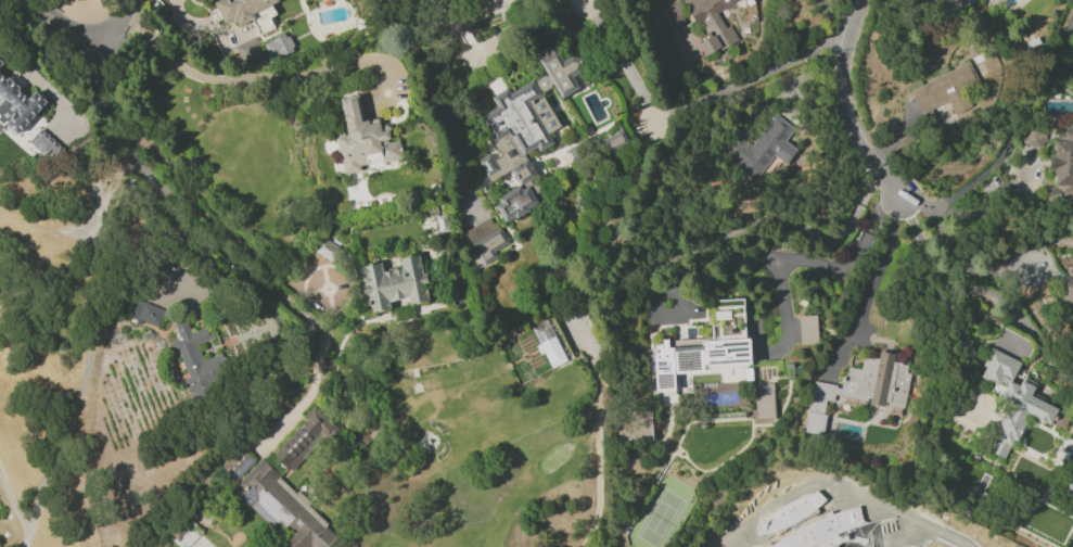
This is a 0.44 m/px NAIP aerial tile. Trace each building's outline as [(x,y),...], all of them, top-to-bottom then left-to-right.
[(215,3),(222,0),(278,0),(279,2),(253,15),(255,20),(237,28),(234,24),(231,25),(230,22),(225,25),(215,3)] [(682,2),(686,0),(738,0),(717,13),(726,27),(729,25),(739,40),(718,53),(716,50),(706,56),(699,44),(702,42),(699,38),(707,33),(702,23),(698,25),(682,2)] [(446,31),(455,52),(474,44),(465,23),(446,31)] [(261,52),(254,37),(234,46),(240,61),(261,52)] [(272,41),(278,53),(269,58),(264,46),(272,41)] [(553,88),(545,93),(540,93),(561,126),(549,135),(554,143),(539,152),(537,148),(524,155),(537,176),(531,180),(538,193),(534,196),(537,202),(528,207),(529,211),(515,219),(513,217),(506,221),(496,206),(501,203),(498,199),(520,185),(510,170),(491,182),(477,162),(488,154),(478,139),(489,132),(481,118),(497,107),(491,99),(508,88),(511,93),(532,80),(534,84),(535,79),(544,74),(548,75),(537,58),(540,55),(540,49),(545,46),(551,48),(554,47),(564,62),(572,56),(580,59),(584,63),(580,71),(573,76),(580,88),(562,99),(553,85),(553,88)] [(968,62),(978,80),(966,87),(975,105),(955,116),(947,100),(921,113),(910,91),(968,62)] [(33,91),(28,97),(0,74),(0,130),(5,124),(17,134),(45,101),(33,91)] [(345,175),(337,137),(348,135),(340,99),(358,94),(363,122),(368,120),(369,124),(380,122),(382,131),(388,130),(391,139),(387,140),(388,142),(399,140),(403,160),(381,164),(381,162),(359,166),(361,171),(345,175)] [(794,129),(785,141),(799,151),(787,165),(774,155),(755,180),(720,154),(736,133),(751,147),(775,115),(794,129)] [(1058,125),(1072,125),(1072,186),(1062,187),(1062,196),(1048,198),(1048,181),(1057,181),(1057,171),(1049,173),(1049,155),(1055,155),(1055,141),(1063,140),(1063,135),(1058,135),(1058,125)] [(1046,137),(1038,151),(1019,141),(1027,127),(1046,137)] [(60,147),(39,128),(27,141),(48,160),(60,147)] [(601,142),(623,130),(629,142),(608,154),(601,142)] [(435,217),(446,215),(449,231),(439,233),(435,217)] [(500,228),(509,243),(495,253),(498,258),(485,266),(472,246),(500,228)] [(314,252),(323,238),(342,251),(333,264),(314,252)] [(389,308),(370,313),(367,295),(363,295),(361,285),(365,285),(363,278),(359,278),(358,269),(361,268),(361,267),(380,263),(382,274),(401,269),(399,259),(419,255),(422,275),(425,274),(427,284),(424,285),(427,301),(409,305),(408,297),(387,302),(389,308)] [(1069,276),(1072,280),(1072,305),(1062,293),(1068,289),(1062,282),(1069,276)] [(158,328),(138,318),(145,303),(166,311),(158,328)] [(816,344),(815,315),(798,316),(798,344),(816,344)] [(179,353),(174,355),(169,343),(180,339),(175,326),(186,321),(191,334),(205,329),(207,334),(212,332),(215,339),(197,345),(204,360),(220,354),(229,373),(207,382),(212,393),(192,400),(186,382),(190,381),(179,353)] [(547,321),(567,360),(552,368),(544,353),(540,355),(535,346),(539,344),(532,329),(547,321)] [(702,341),(739,339),(740,367),(703,368),(703,372),(675,373),(675,391),(655,392),(653,352),(659,352),(659,347),(662,347),(661,338),(669,336),(669,347),(702,345),(702,341)] [(1058,409),(1050,425),(1026,414),(1023,421),(1025,422),(1015,441),(1013,440),(1004,459),(989,453),(1000,431),(998,430),(1006,415),(1008,416),(1013,406),(978,389),(998,346),(1012,353),(1009,358),(1021,365),(1011,383),(1019,387),(1023,380),(1035,386),(1031,396),(1058,409)] [(840,395),(834,394),(833,402),(826,400),(823,415),(827,415),(822,436),(804,433),(814,381),(836,385),(835,387),(841,389),(843,377),(846,377),(848,368),(861,370),(864,357),(874,359),(874,358),(879,359),(880,352),(895,355),(894,362),(908,366),(906,373),(910,374),(904,409),(887,406),(889,403),(885,402),(884,406),(870,404),(871,399),(867,398),(866,402),(840,396),(840,395)] [(755,419),(773,418),(772,384),(754,384),(755,419)] [(292,471),(273,454),(307,420),(304,417),(315,405),(337,428),(328,438),(325,436),(292,471)] [(650,410),(616,411),(617,439),(651,438),(650,410)] [(255,462),(237,482),(221,468),(241,448),(255,462)] [(337,539),(330,546),(312,546),(311,546),(310,546),(289,546),(281,539),(283,537),(232,488),(260,459),(295,493),(298,491),(312,505),(309,508),(328,525),(325,527),(337,539)] [(1062,494),(1072,499),(1072,473),(1062,494)] [(878,542),(877,546),(856,546),(768,546),(769,535),(777,535),(779,514),(802,517),(802,523),(859,529),(859,526),(863,526),(863,524),(893,527),(892,543),(878,542)]
